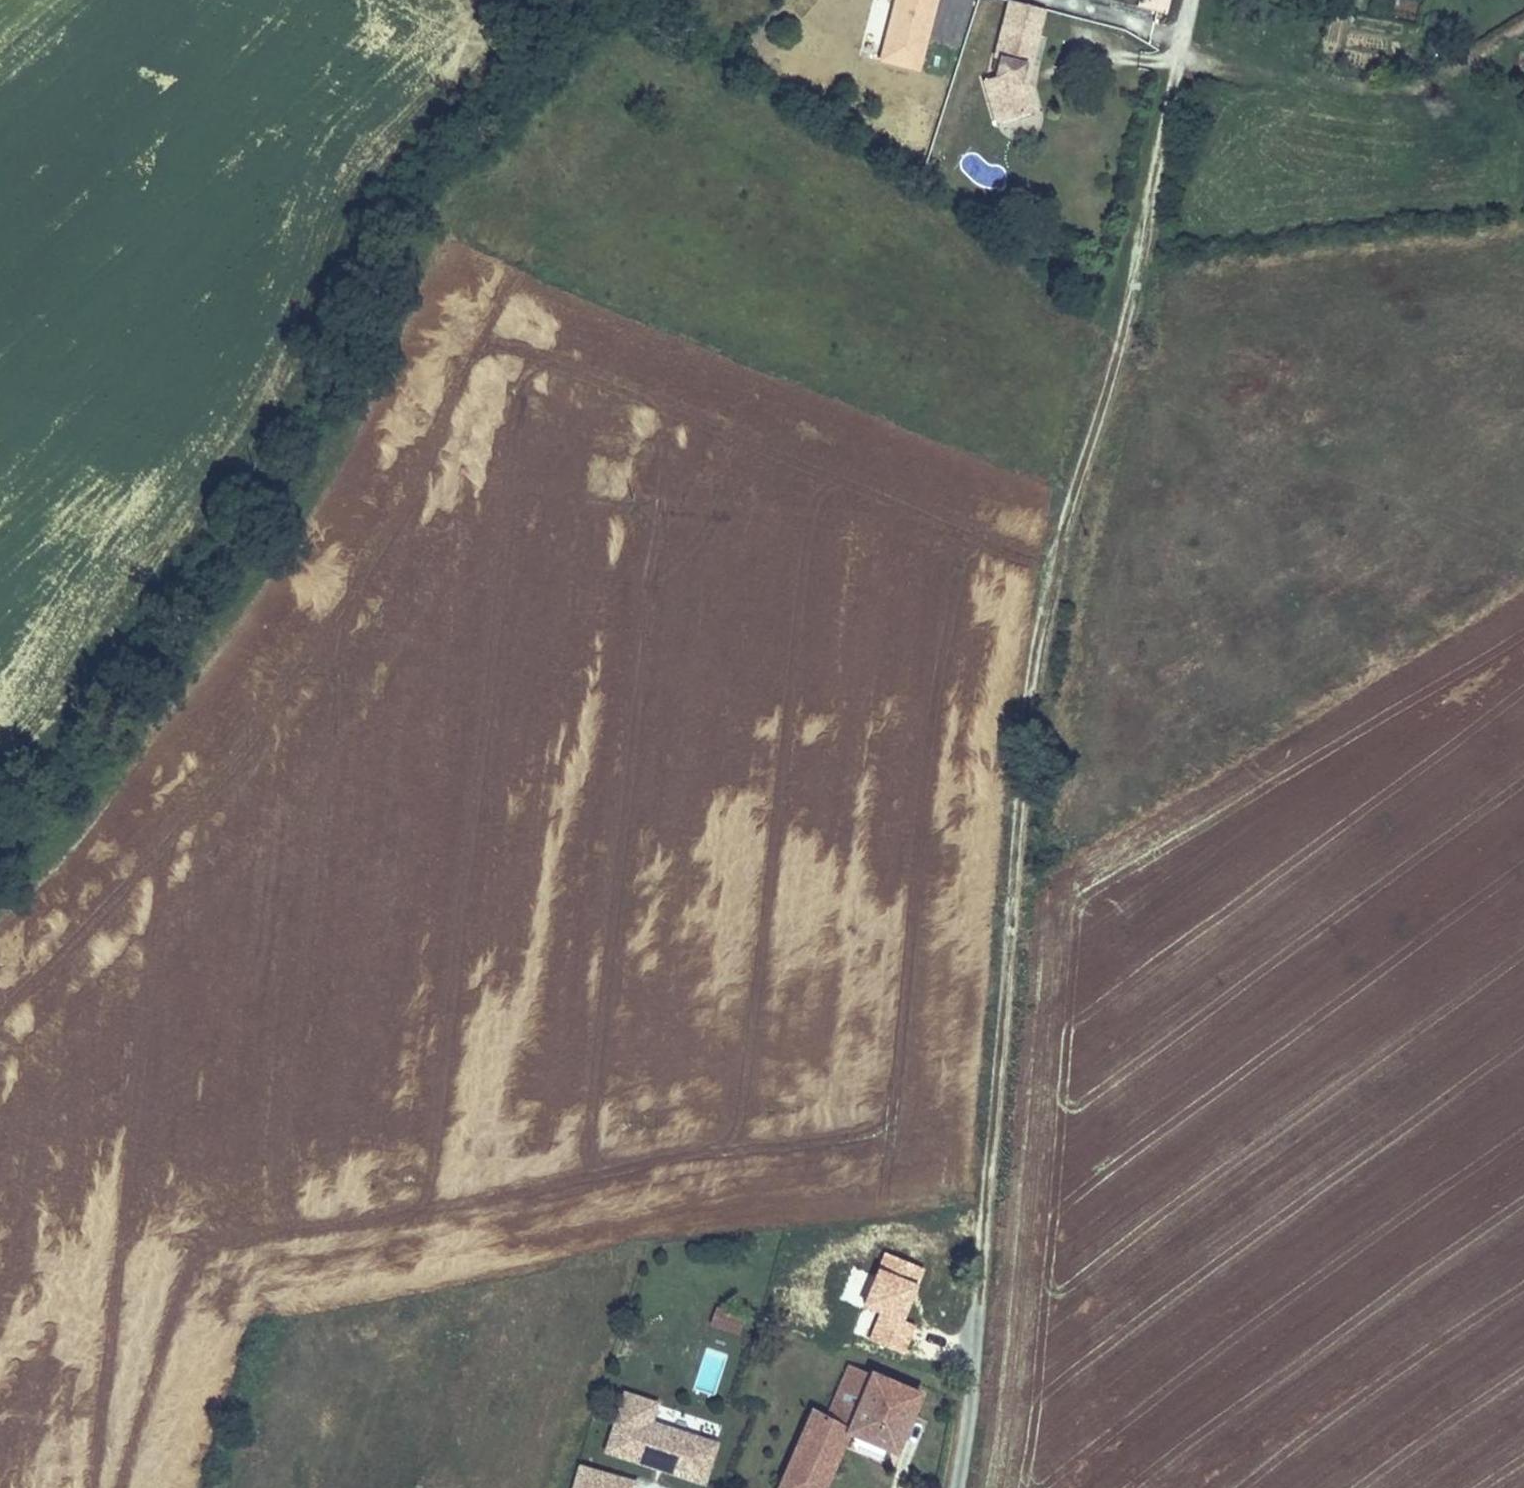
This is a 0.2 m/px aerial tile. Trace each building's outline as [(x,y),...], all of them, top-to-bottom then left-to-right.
[(916,70),(936,0),(895,0),(878,60),(916,70)] [(1028,117),(1020,87),(1015,88),(1019,70),(1020,70),(1024,72),(1033,39),(998,30),(990,62),(996,64),(991,80),(980,83),(991,126),(1028,117)] [(1015,88),(1020,87),(1024,72),(1020,70),(1019,70),(1015,88)] [(745,1317),(716,1307),(710,1325),(739,1335),(745,1317)] [(847,1433),(894,1453),(921,1391),(868,1368),(866,1372),(847,1364),(825,1414),(809,1407),(774,1487),(824,1487),(847,1433)] [(601,1452),(704,1485),(718,1442),(651,1421),(658,1401),(622,1389),(601,1452)] [(638,1479),(577,1463),(571,1487),(635,1487),(638,1479)]
